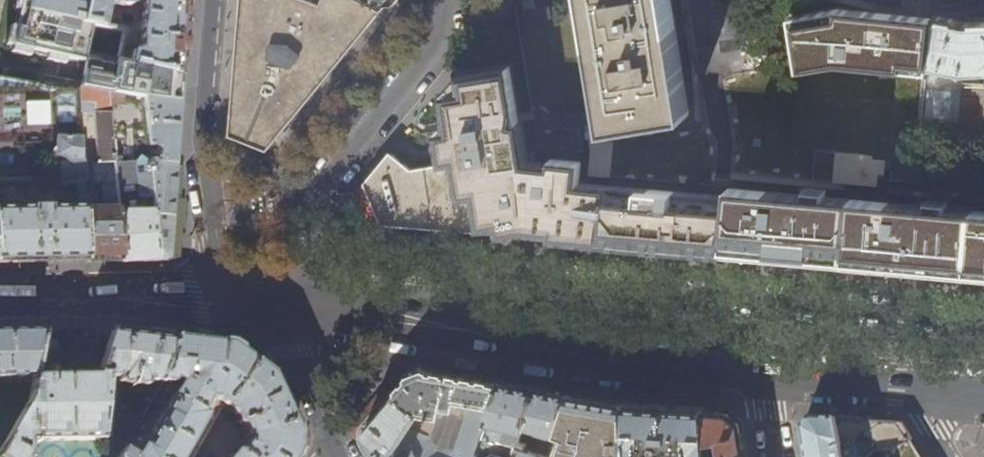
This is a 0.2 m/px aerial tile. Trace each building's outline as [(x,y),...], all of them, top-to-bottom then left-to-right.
[(87,0),(17,0),(14,13),(17,13),(20,14),(17,27),(17,31),(11,29),(7,48),(13,49),(12,55),(30,59),(31,53),(35,54),(49,57),(48,61),(47,63),(66,67),(67,61),(85,65),(80,91),(107,94),(142,99),(179,105),(180,85),(180,81),(181,76),(118,61),(118,59),(87,53),(90,34),(92,25),(82,24),(87,0)] [(82,24),(92,25),(98,26),(105,28),(109,4),(121,6),(121,4),(124,6),(128,5),(130,5),(132,4),(135,0),(87,0),(82,24)] [(187,0),(141,0),(142,3),(141,5),(141,8),(140,48),(131,51),(130,56),(118,57),(118,59),(118,61),(181,76),(186,15),(187,0)] [(383,8),(369,0),(242,0),(231,133),(269,148),(287,126),(328,75),(383,8)] [(609,125),(688,112),(680,66),(669,0),(588,0),(609,125)] [(524,9),(525,21),(553,18),(551,6),(524,9)] [(927,81),(934,18),(912,17),(853,13),(845,13),(838,12),(791,17),(796,67),(835,63),(894,68),(894,77),(898,78),(927,81)] [(966,21),(950,18),(934,15),(934,18),(927,81),(921,139),(960,141),(960,142),(983,144),(983,84),(979,84),(973,71),(983,71),(983,20),(966,21)] [(728,187),(727,196),(579,182),(581,161),(552,159),(551,164),(527,161),(521,121),(519,122),(509,66),(464,73),(467,89),(452,92),(458,128),(446,129),(449,147),(451,163),(411,169),(392,154),(368,184),(384,221),(474,229),(543,235),(672,246),(772,255),(907,267),(983,274),(983,210),(728,187)] [(20,148),(20,139),(39,139),(40,127),(79,128),(78,115),(80,115),(79,97),(41,95),(41,86),(0,77),(0,180),(26,180),(20,148)] [(921,139),(927,81),(898,78),(894,77),(893,103),(890,143),(919,147),(920,141),(921,141),(921,139)] [(120,258),(107,94),(80,91),(78,90),(79,97),(80,115),(91,116),(95,164),(91,164),(92,184),(99,184),(101,208),(84,209),(86,259),(92,258),(110,258),(120,258)] [(156,259),(147,162),(146,149),(142,99),(107,94),(120,258),(121,261),(134,261),(153,260),(156,260),(156,259)] [(171,195),(179,105),(142,99),(146,149),(150,149),(150,147),(153,146),(155,149),(153,150),(153,157),(157,159),(156,165),(150,164),(151,162),(147,162),(156,259),(166,259),(171,195)] [(84,209),(82,182),(85,182),(83,162),(81,163),(80,140),(54,138),(52,157),(56,158),(59,184),(76,184),(77,208),(0,210),(0,260),(40,260),(86,259),(84,209)] [(915,183),(919,147),(890,143),(889,151),(870,150),(869,157),(882,158),(882,166),(888,166),(887,179),(915,183)] [(82,330),(57,331),(57,343),(83,343),(82,330)] [(95,330),(96,374),(112,330),(95,330)] [(136,333),(112,330),(96,374),(107,376),(118,377),(117,383),(127,384),(127,390),(136,390),(137,385),(146,386),(147,380),(161,382),(175,337),(136,333)] [(35,377),(35,374),(43,331),(0,331),(0,377),(35,377)] [(175,337),(161,382),(162,383),(167,383),(171,381),(177,385),(135,456),(123,450),(119,456),(182,456),(205,419),(205,415),(204,413),(202,412),(207,402),(209,401),(214,400),(217,401),(224,406),(256,362),(250,358),(236,348),(224,343),(207,341),(175,337)] [(256,362),(224,406),(231,410),(237,424),(240,425),(243,425),(248,436),(248,442),(240,451),(236,450),(233,451),(229,456),(295,456),(297,443),(299,433),(291,415),(271,373),(256,362)] [(500,382),(464,375),(417,367),(396,393),(419,414),(393,456),(474,456),(500,382)] [(35,377),(30,401),(0,452),(0,456),(30,456),(30,441),(101,439),(104,410),(105,390),(107,376),(96,374),(45,374),(35,374),(35,377)] [(500,382),(474,456),(487,456),(493,454),(502,456),(516,456),(520,442),(526,423),(536,388),(505,383),(500,382)] [(563,393),(536,388),(526,423),(540,427),(540,428),(556,433),(569,394),(563,393)] [(117,391),(105,390),(104,410),(115,411),(117,391)] [(374,420),(396,394),(392,390),(370,417),(374,420)] [(396,394),(374,420),(364,432),(373,450),(376,456),(393,456),(419,414),(396,393),(396,394)] [(625,404),(614,402),(569,394),(556,433),(549,456),(548,456),(625,456),(625,404)] [(625,456),(644,456),(645,456),(707,456),(703,434),(702,409),(670,407),(625,404),(625,456)] [(702,409),(703,434),(707,456),(746,456),(740,421),(735,416),(729,411),(702,409)] [(836,419),(812,418),(807,422),(802,428),(806,456),(844,456),(836,419)] [(911,441),(913,440),(903,423),(836,419),(844,456),(868,456),(878,447),(886,455),(887,456),(886,456),(920,456),(911,441)] [(520,442),(516,456),(548,456),(549,456),(525,450),(527,444),(520,442)]
